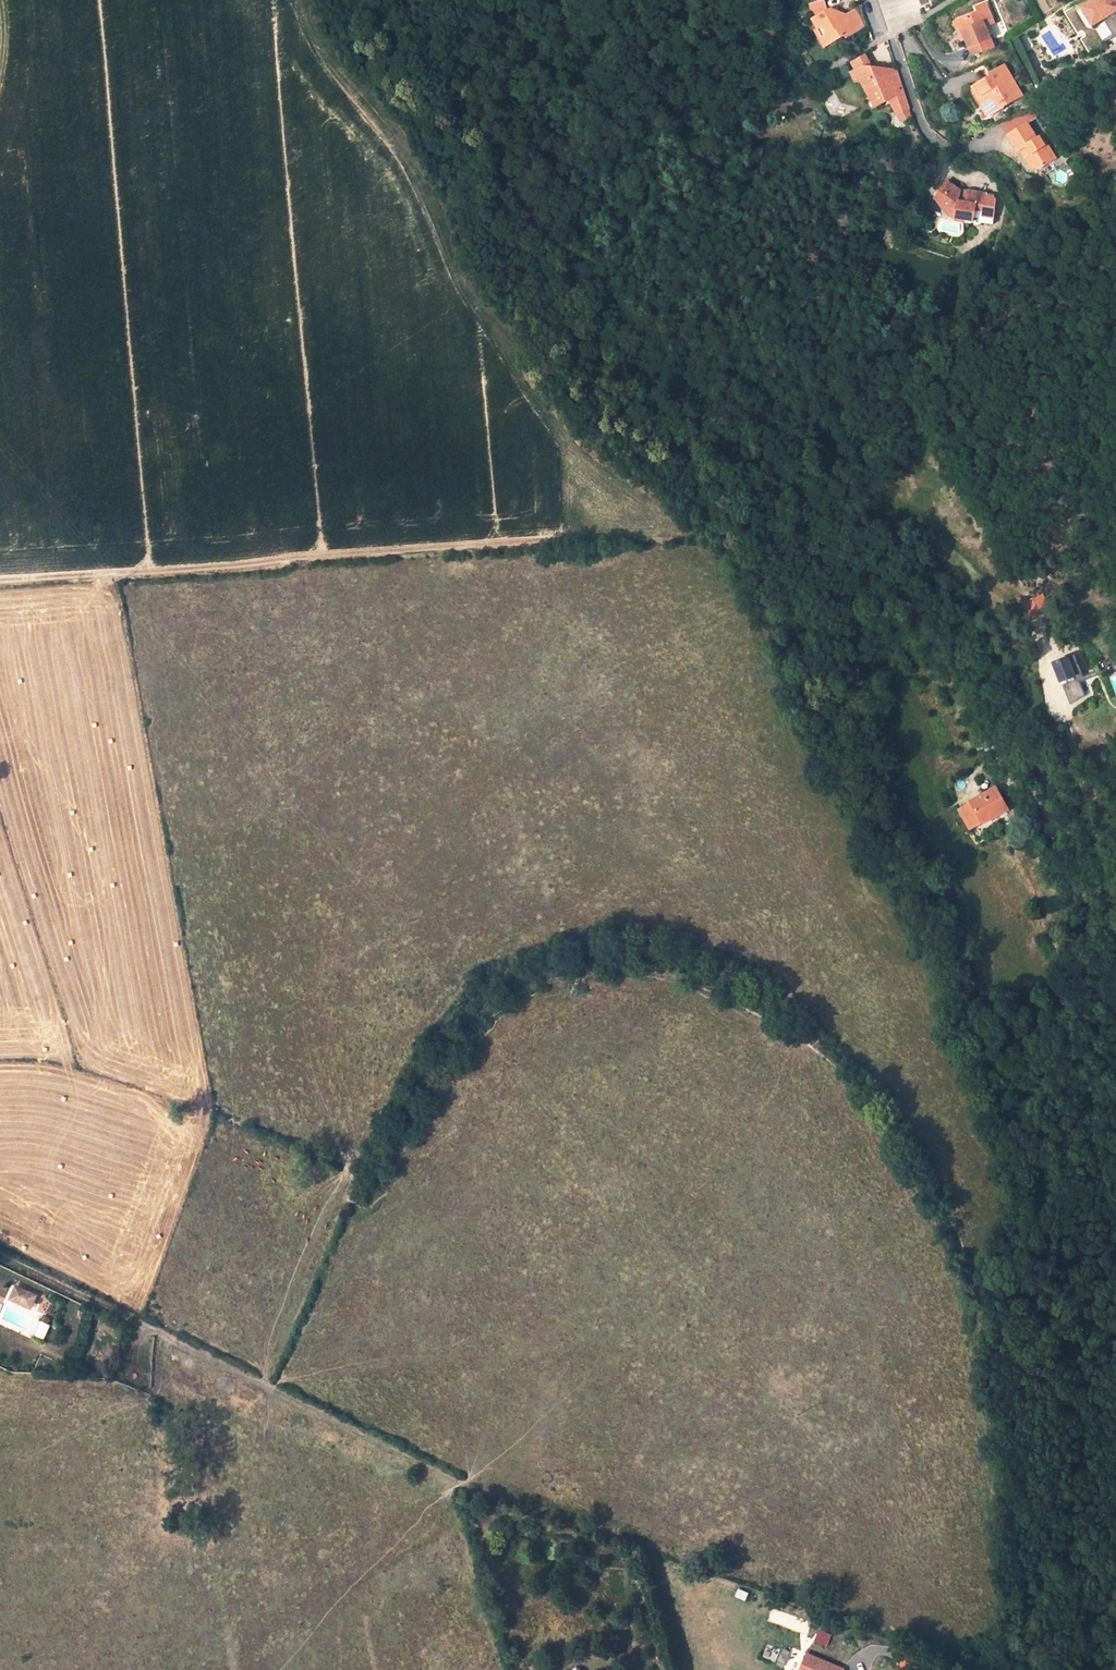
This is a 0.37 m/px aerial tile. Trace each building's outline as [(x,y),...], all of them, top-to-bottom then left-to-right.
[(1115,6),(1115,5),(1115,1),(1115,0),(1096,0),(1083,8),(1094,26),(1104,20),(1114,38),(1115,37),(1115,7),(1115,6)] [(966,39),(973,56),(994,47),(985,27),(994,23),(986,4),(977,7),(979,13),(959,21),(966,39)] [(831,9),(812,20),(817,29),(822,27),(827,35),(832,44),(845,37),(846,39),(855,34),(845,17),(837,21),(831,9)] [(845,17),(844,16),(831,9),(837,21),(845,17)] [(858,33),(848,16),(845,17),(855,34),(858,33)] [(955,23),(962,41),(966,39),(959,21),(955,23)] [(817,29),(822,37),(827,35),(822,27),(817,29)] [(815,31),(825,47),(832,44),(827,35),(822,37),(817,29),(815,31)] [(864,67),(852,74),(857,81),(870,84),(872,87),(869,93),(877,107),(890,99),(900,94),(895,79),(882,79),(879,75),(880,68),(864,67)] [(1008,106),(1023,97),(1006,67),(991,75),(994,78),(988,82),(987,80),(969,90),(985,119),(1004,109),(1002,106),(1007,103),(1008,106)] [(890,99),(899,115),(910,108),(898,69),(880,68),(879,75),(882,79),(895,79),(900,94),(890,99)] [(1022,114),(1028,124),(1037,118),(1032,110),(1022,114)] [(1009,135),(1028,124),(1022,114),(1001,122),(1009,135)] [(1016,151),(1029,172),(1039,175),(1041,168),(1053,160),(1044,147),(1048,144),(1042,135),(1037,139),(1028,124),(1009,135),(1018,150),(1016,151)] [(1044,147),(1053,160),(1056,158),(1048,144),(1044,147)] [(934,163),(918,165),(919,178),(936,176),(934,163)] [(986,196),(987,194),(968,191),(967,197),(960,195),(960,190),(947,181),(935,198),(952,209),(956,209),(954,219),(973,221),(973,218),(981,219),(981,216),(993,218),(996,200),(995,198),(986,196)] [(952,209),(935,198),(948,216),(954,219),(956,209),(952,209)] [(993,218),(981,216),(981,219),(980,223),(992,225),(993,218)] [(1040,596),(1027,601),(1033,615),(1046,610),(1040,596)] [(1079,653),(1053,664),(1061,682),(1087,671),(1079,653)] [(1063,687),(1070,704),(1085,698),(1078,681),(1063,687)] [(1008,809),(996,788),(969,803),(970,804),(958,811),(959,812),(954,815),(963,831),(966,829),(970,827),(971,830),(1008,809)] [(37,1296),(14,1285),(8,1301),(30,1310),(37,1296)] [(44,1339),(49,1325),(41,1322),(35,1335),(44,1339)] [(819,1630),(814,1642),(826,1647),(831,1635),(819,1630)] [(800,1669),(844,1669),(844,1668),(807,1653),(800,1669)]
